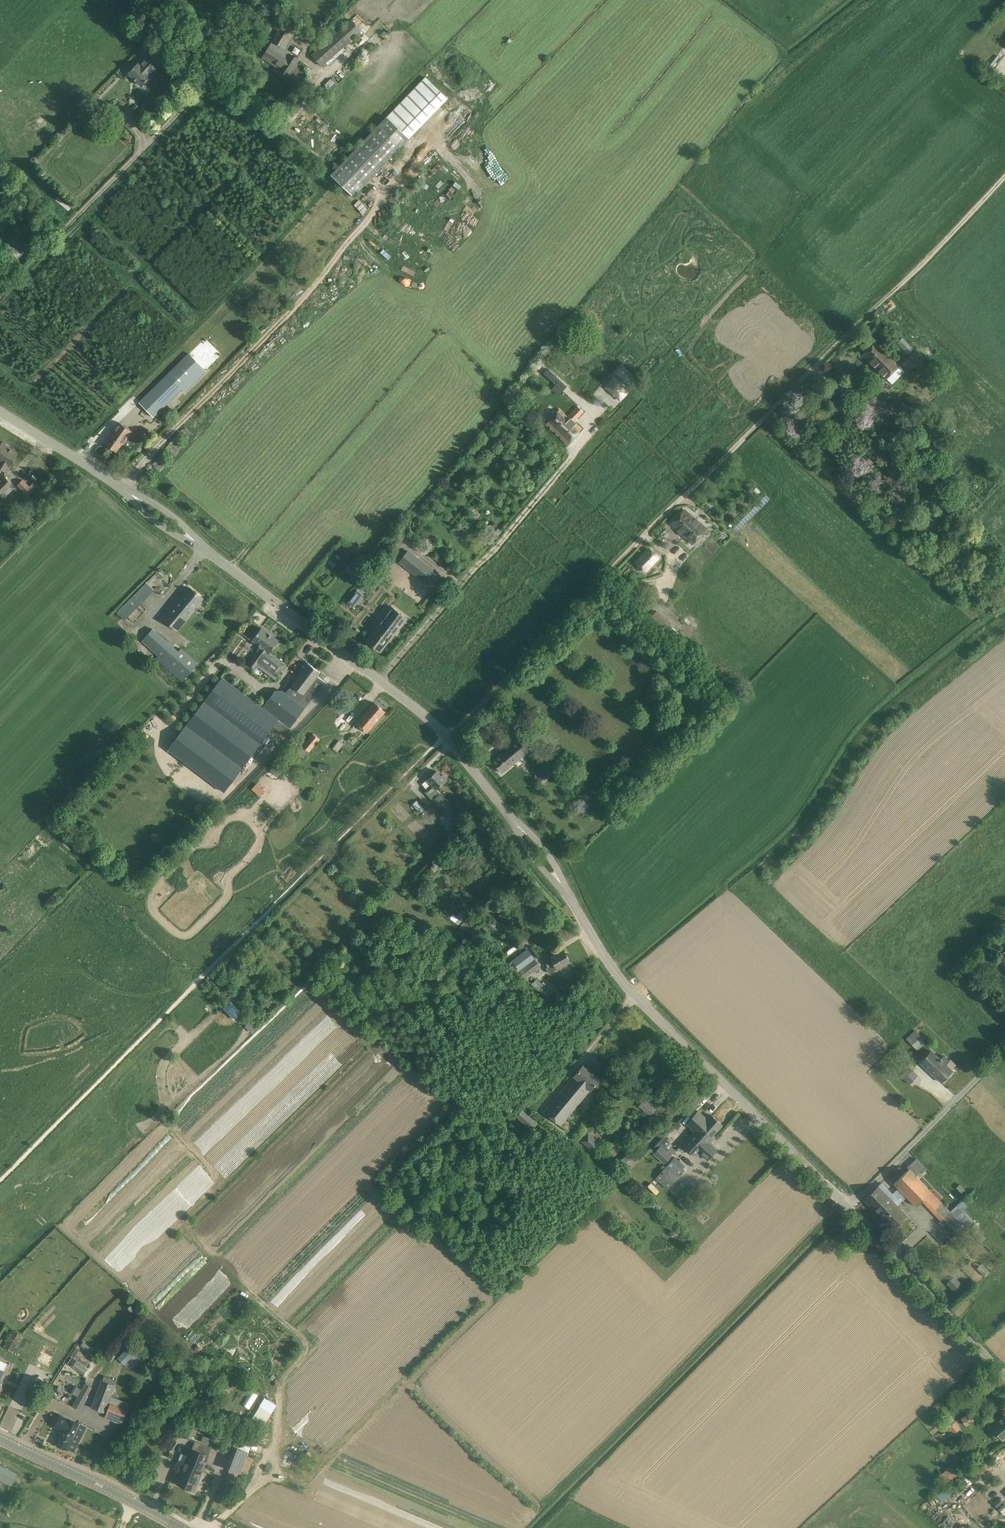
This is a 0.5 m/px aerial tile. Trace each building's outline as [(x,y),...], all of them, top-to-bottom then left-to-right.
[(322,66),(323,65),(343,48),(362,31),(351,19),(312,54),(322,66)] [(273,42),(263,57),(281,69),(280,71),(288,76),(300,59),(285,50),(296,32),(283,24),(272,41),(273,42)] [(138,63),(129,73),(141,86),(151,76),(158,69),(145,56),(138,63)] [(391,113),(413,134),(447,98),(426,77),(391,113)] [(353,196),(409,138),(387,117),(331,175),(353,196)] [(23,253),(13,244),(4,253),(13,263),(23,253)] [(907,352),(912,347),(901,336),(896,341),(907,352)] [(876,341),(863,354),(892,384),(905,371),(876,341)] [(185,392),(206,371),(189,353),(168,374),(185,392)] [(547,366),(540,360),(532,370),(532,371),(539,376),(547,366)] [(913,365),(921,373),(926,368),(918,360),(913,365)] [(558,377),(547,368),(543,373),(555,384),(552,388),(560,395),(563,391),(570,383),(560,374),(558,377)] [(167,375),(139,402),(154,417),(182,389),(167,375)] [(610,392),(619,382),(614,378),(605,388),(610,392)] [(625,388),(616,397),(620,401),(629,392),(625,388)] [(868,409),(879,402),(873,394),(871,390),(861,397),(863,400),(868,409)] [(568,443),(581,429),(574,422),(584,412),(578,406),(567,417),(560,410),(547,424),(568,443)] [(117,452),(132,432),(120,423),(106,443),(117,452)] [(3,443),(0,447),(0,469),(7,474),(12,466),(10,465),(18,452),(3,443)] [(1,496),(4,498),(12,490),(9,487),(12,484),(5,477),(0,483),(0,495),(1,496)] [(23,479),(17,485),(26,493),(31,488),(30,486),(23,479)] [(707,529),(685,509),(671,523),(692,544),(707,529)] [(646,572),(660,558),(649,547),(635,562),(646,572)] [(413,575),(427,586),(437,573),(422,562),(413,575)] [(154,590),(146,583),(117,612),(124,620),(154,590)] [(202,598),(190,588),(181,599),(180,598),(163,618),(178,630),(194,610),(193,609),(202,598)] [(353,596),(348,602),(352,605),(356,601),(356,598),(353,596)] [(256,617),(259,607),(252,605),(249,615),(256,617)] [(374,630),(374,631),(367,640),(381,651),(388,641),(390,643),(408,619),(391,606),(375,626),(376,627),(374,630)] [(329,615),(326,620),(336,626),(339,621),(329,615)] [(262,627),(253,640),(261,647),(256,653),(258,654),(260,653),(264,656),(267,652),(268,653),(269,654),(270,652),(279,640),(262,627)] [(182,681),(198,663),(181,648),(179,650),(153,628),(141,641),(158,656),(156,658),(182,681)] [(256,653),(248,663),(256,669),(258,666),(268,673),(276,679),(282,670),(286,665),(286,664),(270,652),(269,654),(268,653),(267,652),(264,656),(260,653),(258,654),(256,653)] [(168,748),(221,788),(223,790),(273,726),(283,734),(289,727),(290,728),(305,707),(324,682),(318,677),(318,676),(321,672),(320,672),(309,663),(308,663),(285,693),(282,691),(274,691),(263,707),(262,708),(222,678),(168,748)] [(385,711),(374,702),(356,723),(367,733),(385,711)] [(313,733),(302,746),(303,746),(297,753),(303,758),(309,752),(320,739),(313,733)] [(529,751),(518,739),(492,761),(502,773),(529,751)] [(336,755),(344,744),(339,740),(327,757),(331,760),(335,754),(336,755)] [(547,766),(536,778),(543,784),(554,773),(547,766)] [(436,789),(448,779),(443,774),(441,775),(437,771),(428,779),(422,784),(426,788),(425,789),(427,790),(425,792),(432,800),(454,823),(462,815),(436,789)] [(416,800),(412,804),(421,813),(425,809),(416,800)] [(384,877),(381,880),(392,890),(395,886),(397,884),(387,874),(384,877)] [(417,897),(412,893),(407,898),(412,902),(417,897)] [(465,901),(460,906),(468,913),(473,908),(465,901)] [(529,950),(513,962),(516,966),(524,977),(540,965),(532,954),(529,950)] [(557,969),(570,961),(564,950),(551,957),(545,960),(548,967),(546,968),(549,973),(557,968),(557,969)] [(550,989),(537,979),(532,985),(545,995),(550,989)] [(229,1000),(223,1005),(235,1018),(241,1013),(229,1000)] [(918,1050),(926,1042),(930,1038),(925,1033),(921,1036),(915,1030),(906,1038),(918,1050)] [(932,1051),(921,1062),(941,1082),(953,1070),(952,1070),(946,1064),(950,1061),(944,1055),(940,1059),(932,1051)] [(561,1125),(590,1089),(591,1090),(600,1079),(583,1065),(574,1076),(544,1111),(561,1125)] [(918,1075),(909,1067),(901,1076),(909,1084),(918,1075)] [(656,1108),(646,1097),(639,1104),(650,1115),(656,1108)] [(516,1117),(532,1130),(538,1124),(523,1110),(516,1117)] [(698,1111),(687,1123),(694,1130),(692,1133),(695,1136),(698,1132),(701,1135),(705,1131),(712,1137),(713,1135),(722,1125),(711,1115),(707,1119),(698,1111)] [(676,1146),(688,1133),(683,1129),(672,1141),(676,1146)] [(692,1133),(682,1143),(697,1156),(699,1154),(707,1161),(717,1149),(709,1143),(715,1137),(713,1135),(712,1137),(705,1131),(701,1135),(698,1132),(695,1136),(692,1133)] [(587,1132),(580,1140),(593,1152),(600,1143),(587,1132)] [(667,1151),(671,1147),(668,1144),(670,1141),(664,1137),(651,1151),(664,1163),(672,1155),(667,1151)] [(672,1146),(671,1147),(667,1151),(672,1155),(676,1150),(672,1146)] [(675,1157),(655,1178),(668,1189),(679,1177),(685,1170),(687,1168),(675,1157)] [(887,1184),(870,1201),(898,1229),(912,1215),(899,1202),(911,1190),(923,1203),(928,1197),(960,1230),(968,1222),(912,1164),(900,1176),(904,1180),(894,1190),(887,1184)] [(955,1291),(962,1284),(953,1274),(945,1282),(955,1291)] [(231,1340),(273,1372),(285,1356),(244,1325),(238,1333),(237,1333),(231,1340)] [(13,1330),(4,1346),(13,1351),(23,1335),(13,1330)] [(270,1387),(277,1378),(248,1356),(249,1354),(227,1338),(219,1348),(270,1387)] [(83,1340),(80,1344),(87,1350),(91,1346),(83,1340)] [(128,1348),(118,1358),(124,1364),(135,1353),(128,1348)] [(83,1374),(87,1368),(75,1360),(71,1366),(83,1374)] [(196,1370),(190,1378),(205,1388),(210,1379),(196,1370)] [(115,1385),(102,1380),(91,1407),(105,1412),(115,1385)] [(71,1392),(78,1396),(73,1406),(72,1407),(80,1411),(87,1398),(86,1398),(91,1387),(85,1384),(82,1388),(82,1390),(74,1386),(71,1392)] [(59,1396),(63,1393),(59,1386),(55,1389),(59,1396)] [(263,1396),(251,1418),(264,1425),(276,1403),(263,1396)] [(127,1410),(110,1404),(105,1417),(122,1424),(127,1410)] [(991,1425),(1002,1439),(1004,1437),(1004,1413),(991,1425)] [(61,1415),(55,1427),(62,1431),(56,1443),(68,1449),(69,1447),(74,1449),(79,1439),(80,1440),(86,1427),(61,1415)] [(955,1421),(948,1426),(952,1431),(958,1426),(955,1421)] [(197,1428),(188,1423),(182,1433),(191,1438),(197,1428)] [(233,1445),(224,1468),(230,1470),(226,1480),(237,1484),(250,1452),(249,1452),(233,1445)] [(189,1455),(183,1470),(200,1477),(209,1455),(190,1447),(187,1454),(189,1455)] [(0,1466),(0,1479),(12,1485),(18,1473),(1,1465),(0,1466)] [(954,1475),(949,1468),(944,1471),(950,1478),(954,1475)] [(195,1491),(200,1477),(183,1470),(178,1484),(195,1491)] [(992,1502),(1003,1513),(1004,1511),(1004,1503),(998,1496),(992,1502)]
